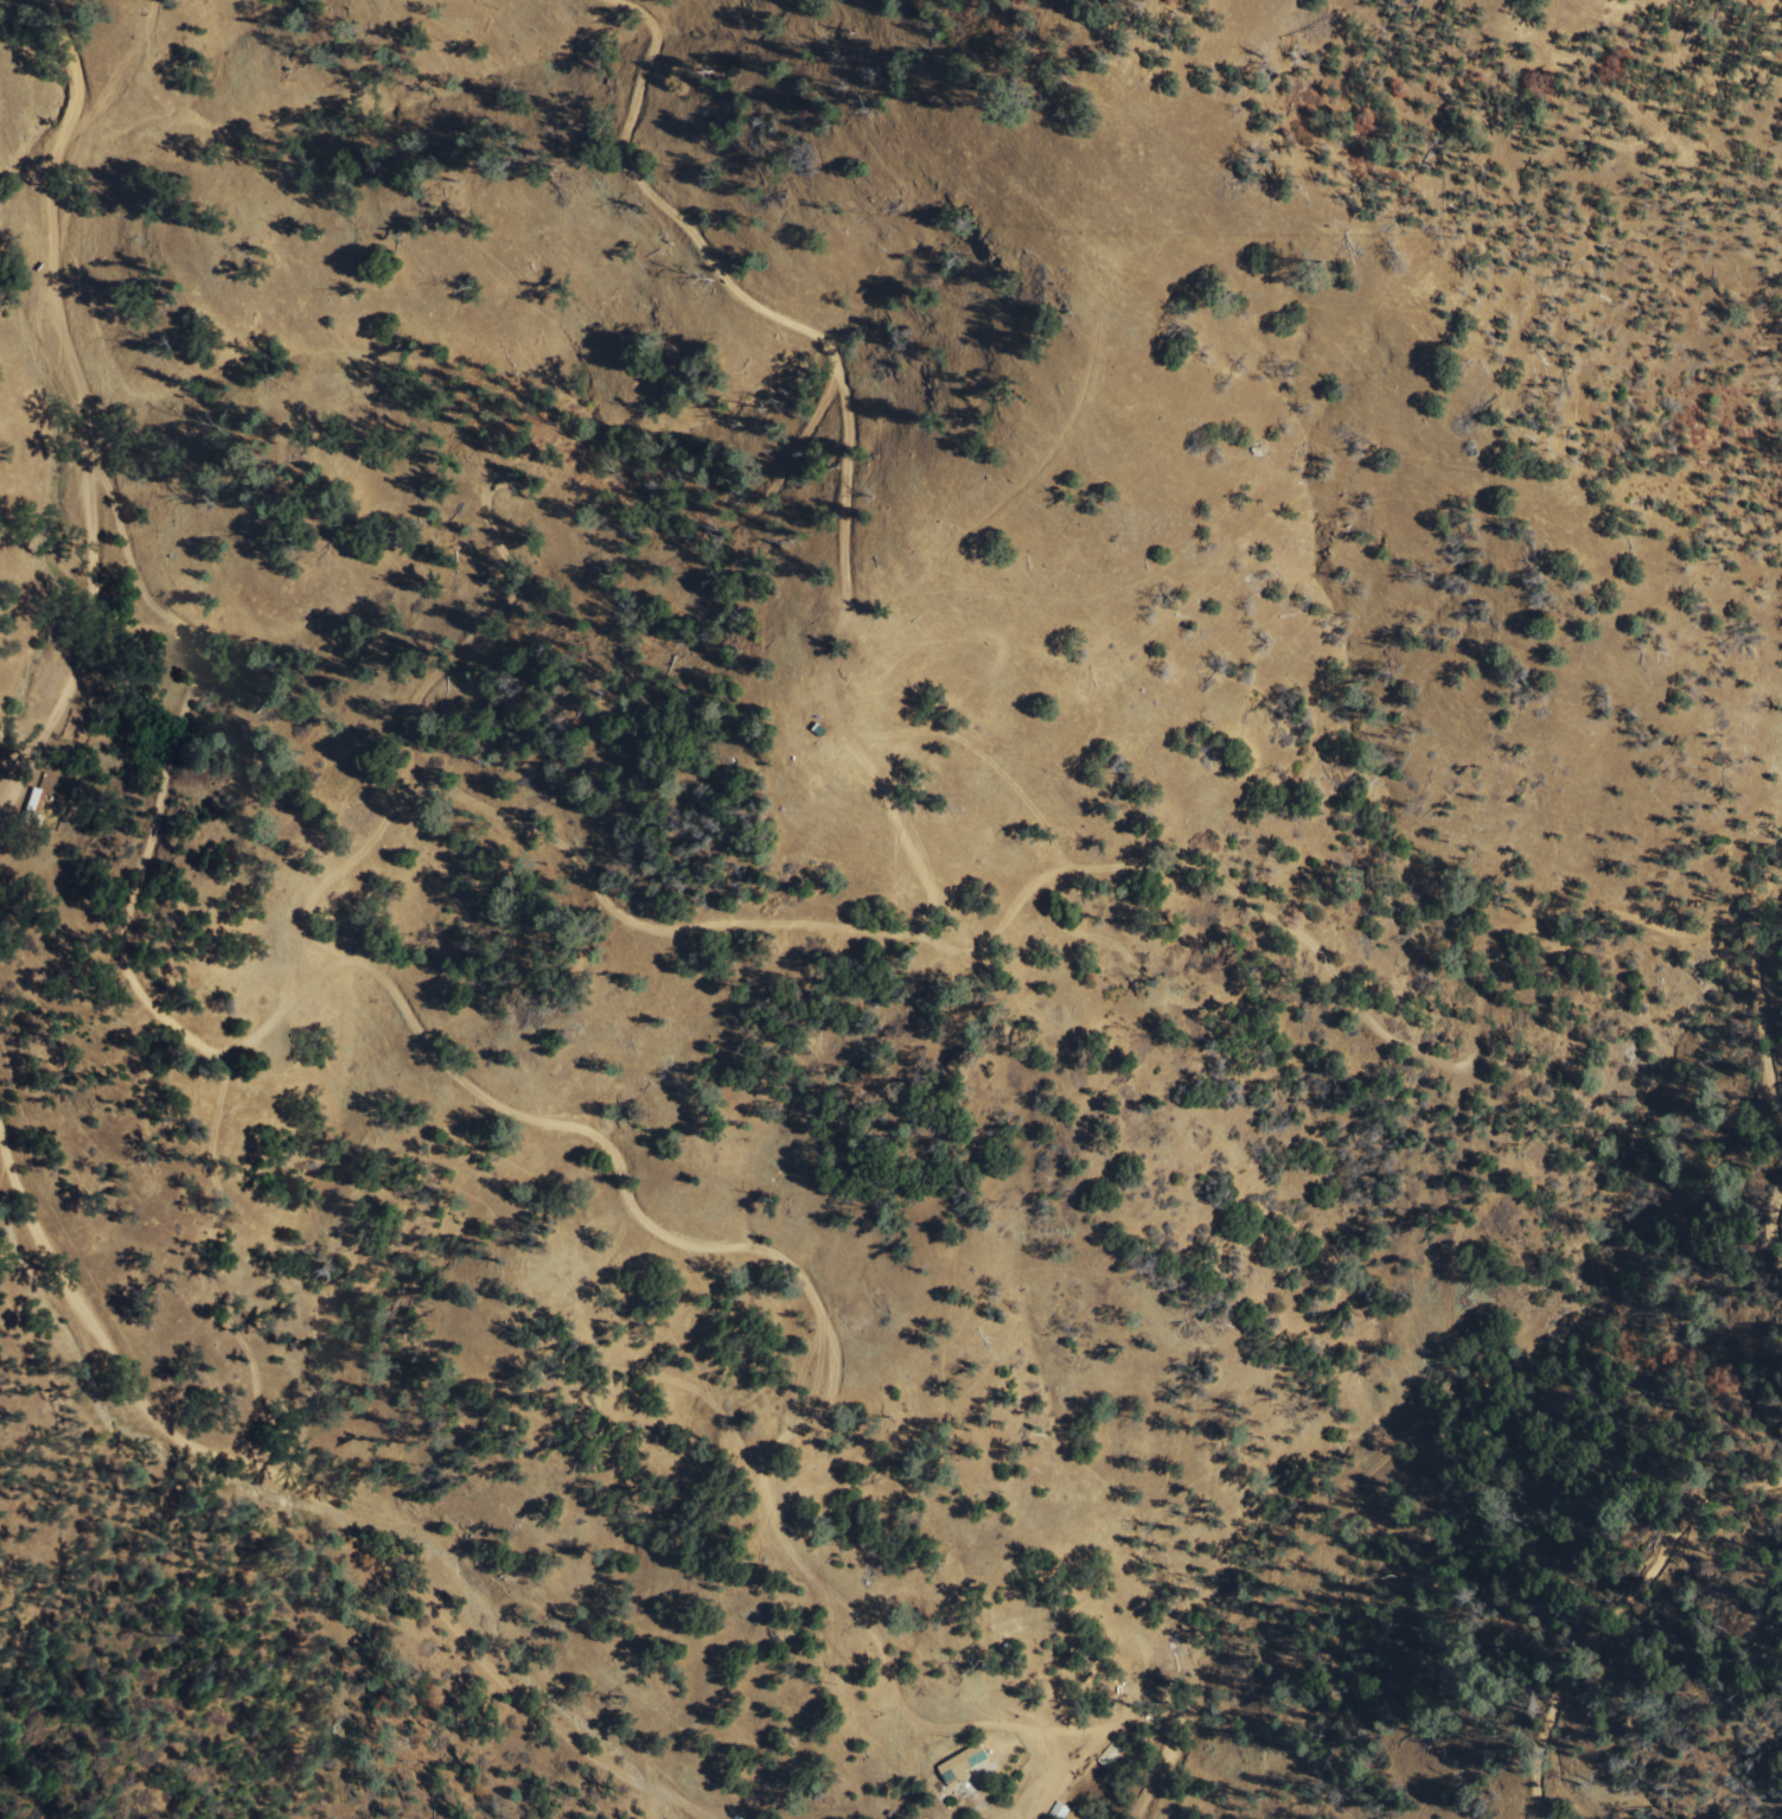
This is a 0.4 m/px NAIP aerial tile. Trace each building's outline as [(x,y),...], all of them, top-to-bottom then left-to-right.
[(1097,1762),(1110,1772),(1126,1752),(1113,1742),(1097,1762)] [(968,1769),(990,1762),(985,1747),(939,1763),(948,1789),(972,1781),(968,1769)]
